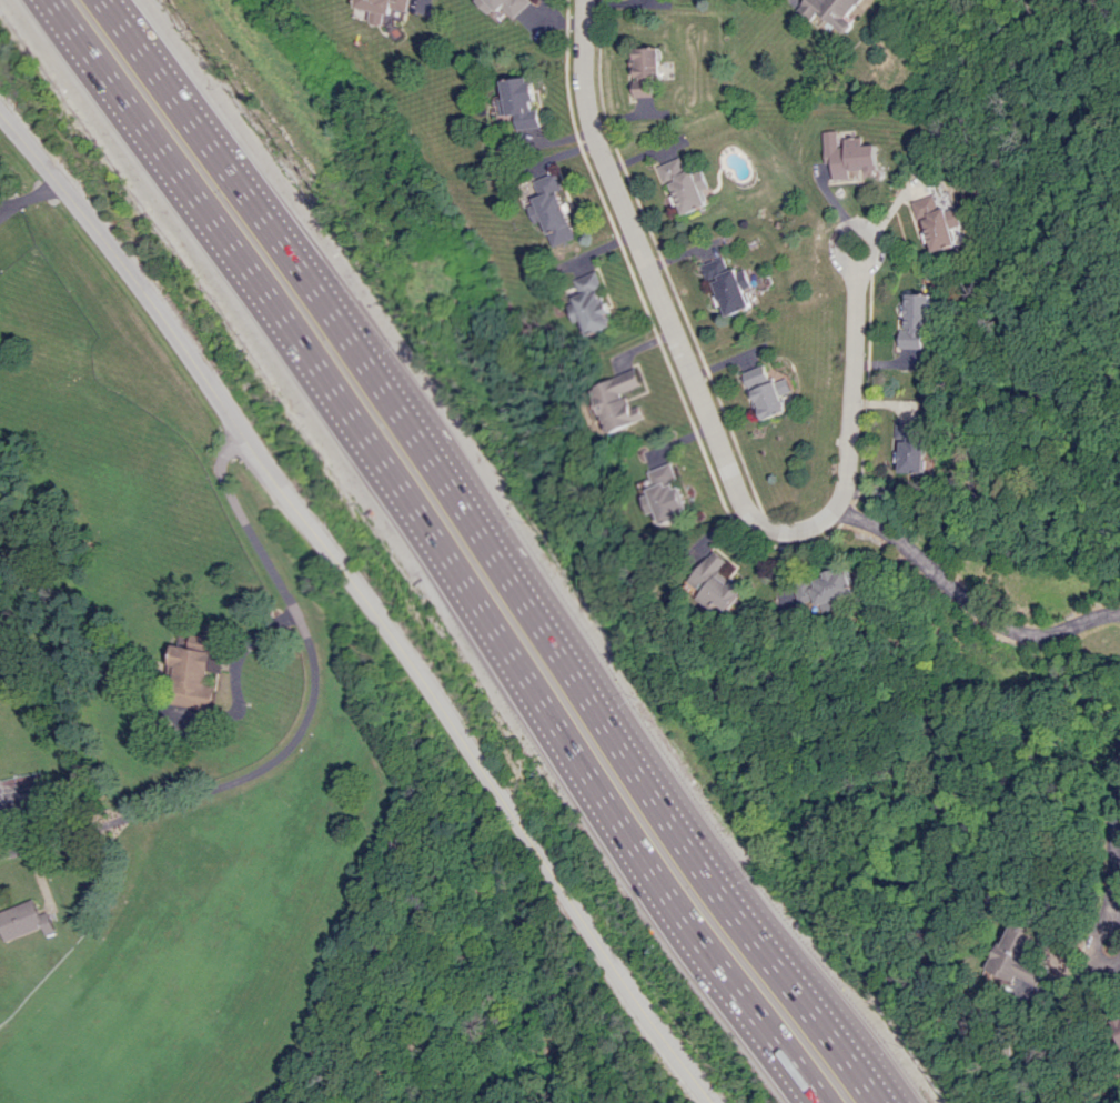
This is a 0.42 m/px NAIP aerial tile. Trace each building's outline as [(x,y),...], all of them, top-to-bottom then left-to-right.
[(500,6),(513,19),(531,1),(529,0),(475,0),(490,16),(500,6)] [(814,25),(820,16),(843,34),(852,23),(844,17),(857,0),(803,0),(795,10),(814,25)] [(632,97),(656,97),(655,47),(630,48),(632,97)] [(538,128),(536,108),(533,109),(529,77),(500,80),(505,116),(512,115),(515,130),(538,128)] [(818,131),(821,163),(828,163),(829,180),(846,179),(846,171),(867,170),(866,165),(875,164),(873,144),(859,145),(859,137),(841,138),(842,146),(834,146),(833,130),(818,131)] [(655,166),(662,184),(668,182),(672,195),(679,215),(706,205),(700,191),(706,189),(699,169),(684,174),(678,158),(655,166)] [(529,182),(536,202),(525,206),(532,224),(541,221),(550,247),(575,238),(563,204),(561,205),(556,190),(560,189),(554,173),(529,182)] [(956,245),(951,229),(960,226),(954,206),(936,212),(931,195),(912,201),(923,237),(926,236),(931,252),(956,245)] [(573,280),(579,295),(574,297),(589,336),(614,326),(599,288),(604,286),(597,270),(573,280)] [(929,294),(904,294),(903,330),(897,330),(897,347),(921,348),(921,332),(928,332),(929,294)] [(744,372),(762,420),(788,411),(782,395),(791,392),(786,376),(769,382),(763,365),(744,372)] [(592,386),(611,433),(648,419),(643,405),(635,408),(629,393),(644,387),(637,369),(592,386)] [(901,473),(926,473),(926,436),(919,436),(919,421),(895,421),(896,439),(900,439),(901,473)] [(654,471),(657,480),(645,484),(659,526),(694,514),(677,463),(654,471)] [(736,611),(751,592),(726,573),(736,561),(721,550),(697,582),(736,611)] [(211,711),(215,686),(209,685),(213,656),(217,657),(221,635),(196,631),(194,648),(180,646),(171,705),(211,711)] [(2,913),(14,941),(47,928),(50,934),(58,931),(51,912),(44,915),(37,899),(2,913)] [(1021,982),(1027,970),(1028,971),(1045,935),(1014,920),(992,969),(1021,982)] [(988,1039),(986,1049),(998,1051),(999,1041),(988,1039)] [(1007,1044),(1008,1053),(1016,1052),(1015,1043),(1007,1044)]
